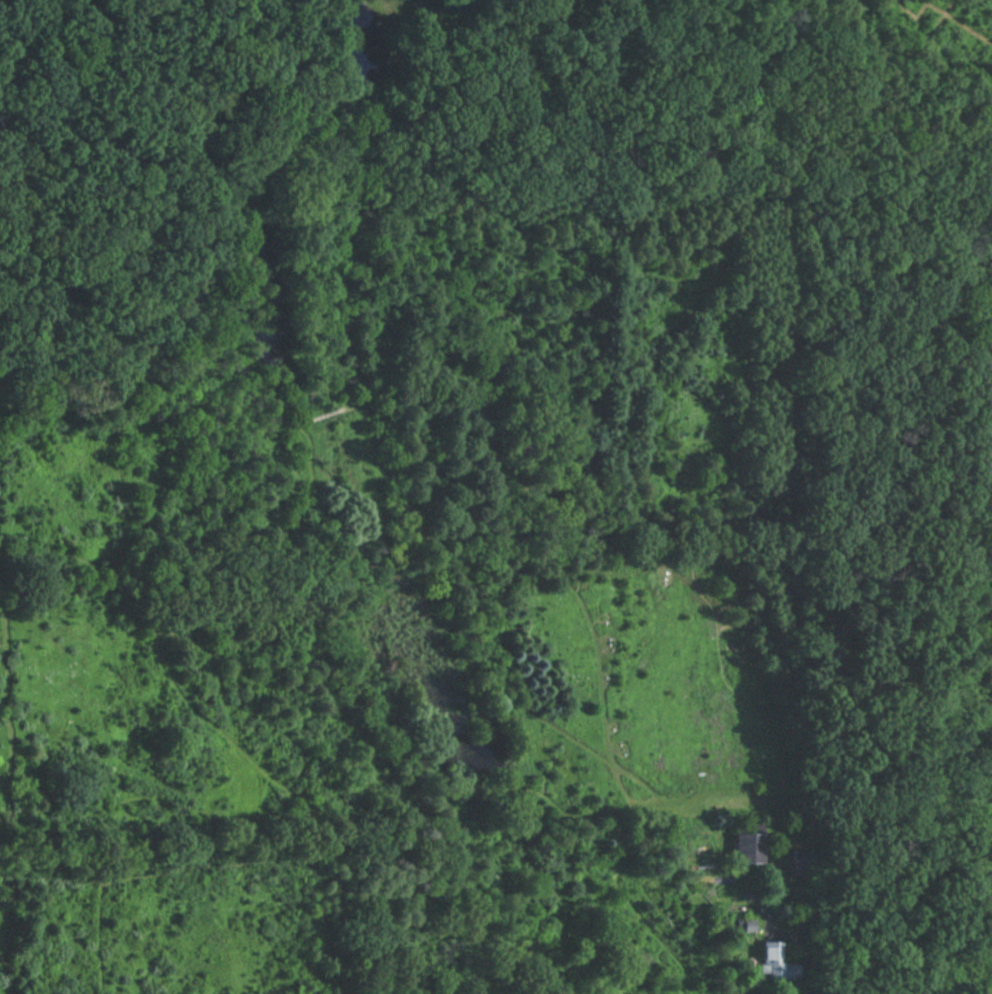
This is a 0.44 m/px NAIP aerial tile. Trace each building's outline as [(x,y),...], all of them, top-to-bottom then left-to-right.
[(761,832),(731,832),(731,862),(761,862),(761,832)] [(808,866),(808,851),(790,851),(790,866),(808,866)] [(779,941),(758,941),(758,980),(796,980),(796,963),(778,962),(779,941)]
